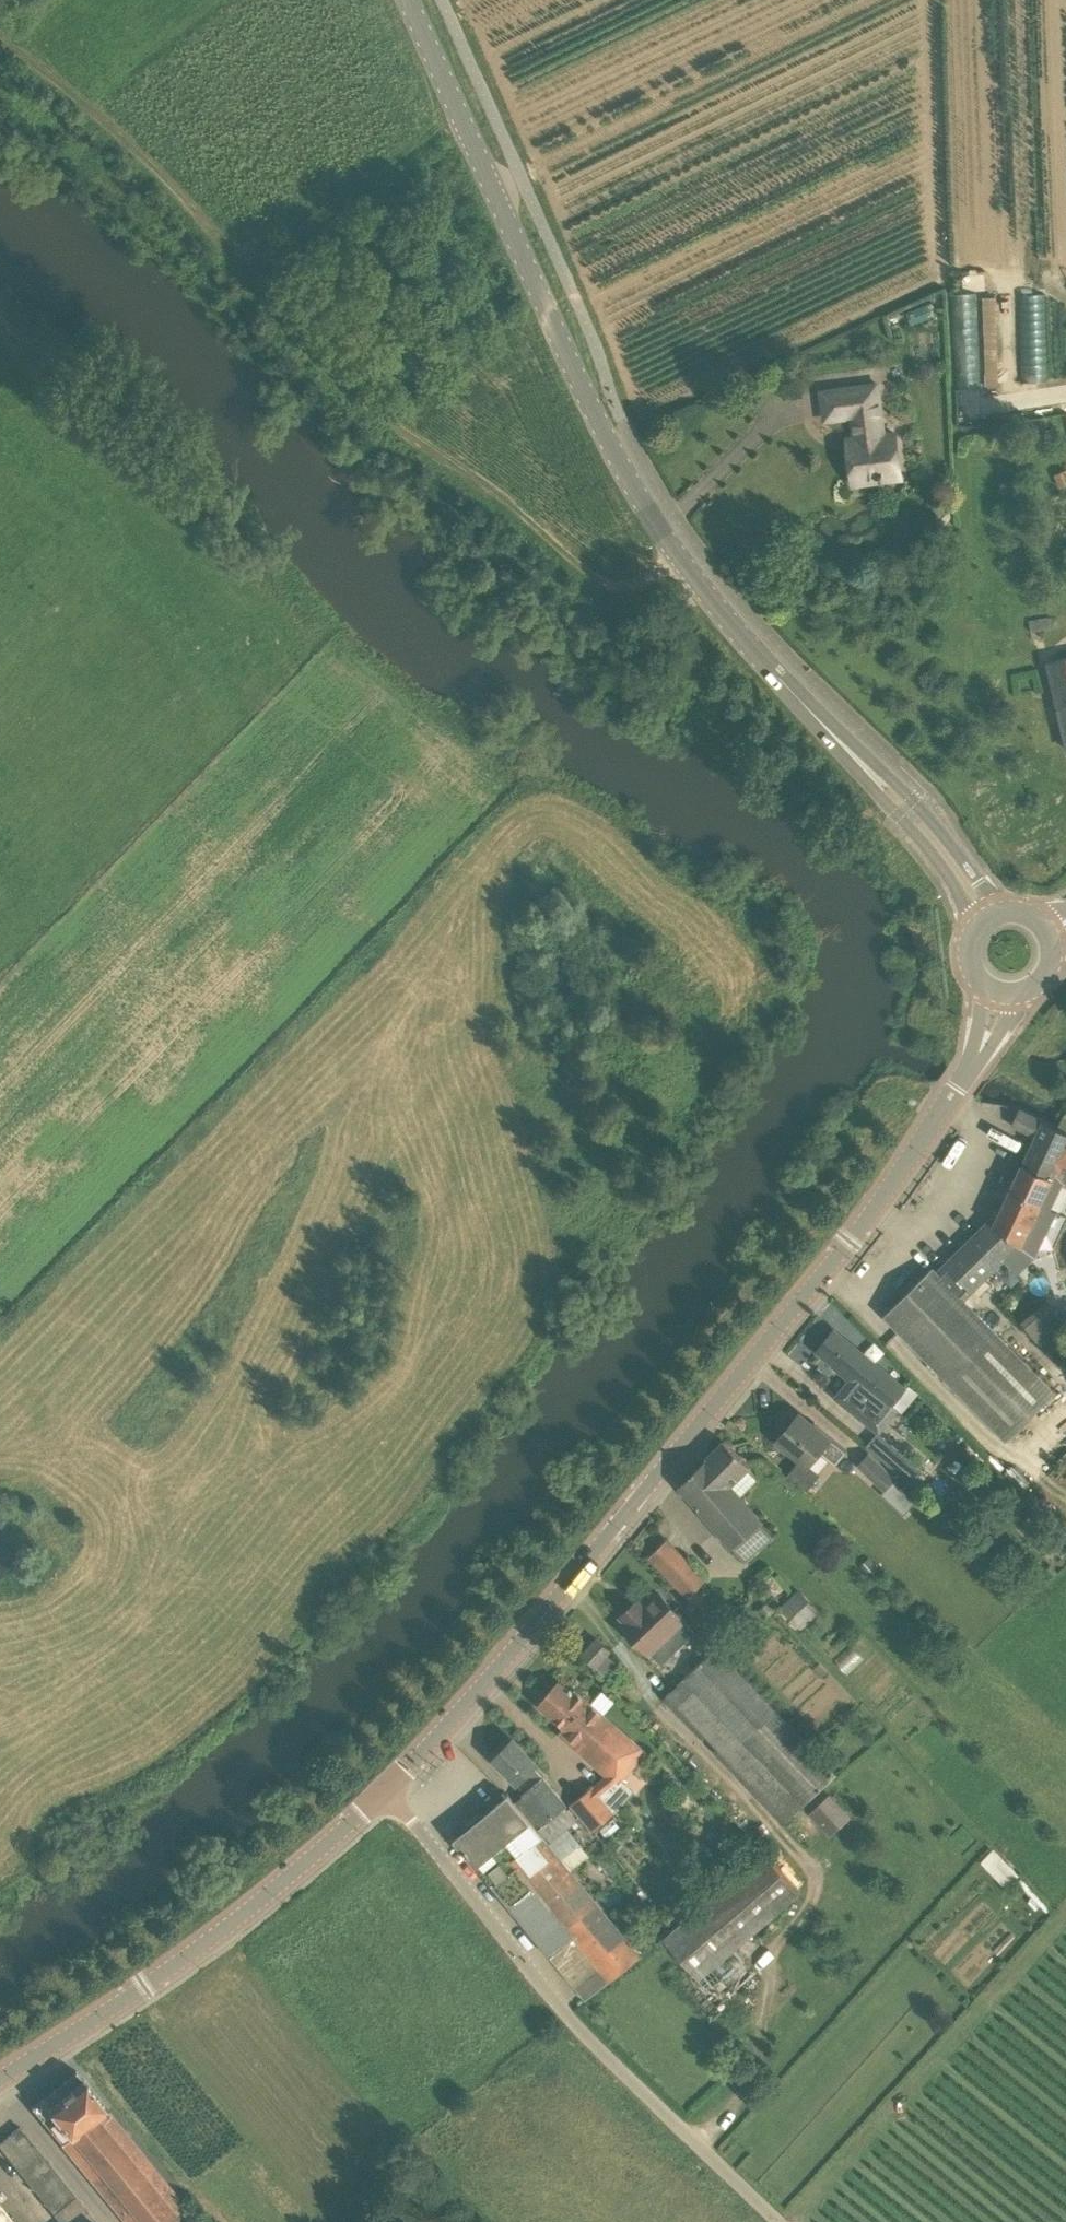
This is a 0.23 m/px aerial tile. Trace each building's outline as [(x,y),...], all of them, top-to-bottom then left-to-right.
[(1001,385),(998,294),(982,295),(984,385),(1001,385)] [(894,435),(881,437),(873,384),(823,392),(826,419),(853,415),(856,438),(848,439),(853,479),(878,478),(879,482),(900,479),(894,435)] [(940,509),(935,517),(936,523),(941,526),(947,525),(952,517),(951,511),(946,508),(940,509)] [(1032,630),(1054,627),(1052,615),(1030,619),(1032,630)] [(682,629),(689,636),(690,634),(695,629),(688,623),(686,625),(682,629)] [(1051,662),(1065,735),(1065,659),(1051,662)] [(1020,1109),(1012,1125),(1037,1137),(1010,1192),(1046,1208),(1058,1184),(1065,1187),(1065,1132),(1020,1109)] [(1001,1257),(1002,1259),(1004,1258),(1020,1242),(1034,1214),(1042,1217),(1046,1208),(1010,1192),(995,1224),(993,1222),(981,1234),(979,1231),(938,1271),(933,1267),(885,1315),(948,1380),(995,1332),(961,1298),(1001,1257)] [(1060,1364),(1065,1359),(1065,1320),(1049,1299),(1024,1319),(1060,1364)] [(906,1387),(835,1329),(817,1351),(853,1380),(846,1389),(843,1387),(834,1398),(876,1432),(892,1414),(887,1410),(906,1387)] [(1007,1441),(1056,1393),(995,1332),(948,1380),(1007,1441)] [(836,1465),(847,1452),(800,1414),(778,1442),(800,1460),(788,1475),(807,1491),(820,1474),(810,1466),(821,1452),(836,1465)] [(885,1437),(872,1450),(909,1485),(922,1472),(885,1437)] [(763,1521),(732,1484),(750,1466),(743,1459),(724,1440),(680,1485),(698,1503),(744,1560),(756,1550),(745,1536),(763,1521)] [(871,1454),(859,1466),(884,1490),(896,1478),(871,1454)] [(706,1579),(667,1539),(649,1556),(688,1597),(706,1579)] [(860,1566),(875,1582),(885,1573),(870,1557),(860,1566)] [(1028,1583),(1021,1591),(1025,1595),(1032,1587),(1028,1583)] [(800,1587),(780,1604),(802,1629),(821,1612),(800,1587)] [(662,1664),(696,1632),(657,1592),(638,1610),(634,1606),(622,1617),(626,1621),(624,1624),(662,1664)] [(610,1649),(597,1638),(583,1654),(596,1666),(610,1649)] [(574,1691),(572,1692),(559,1681),(540,1703),(565,1725),(559,1732),(619,1784),(622,1780),(646,1752),(602,1714),(590,1704),(574,1691)] [(752,1702),(730,1723),(757,1752),(750,1758),(775,1784),(804,1755),(752,1702)] [(521,1803),(550,1842),(578,1820),(566,1806),(567,1805),(544,1778),(546,1776),(535,1765),(511,1740),(494,1757),(518,1785),(520,1783),(526,1789),(524,1791),(528,1797),(521,1803)] [(615,1813),(593,1787),(573,1805),(594,1830),(615,1813)] [(831,1835),(853,1815),(831,1792),(809,1812),(831,1835)] [(642,1955),(572,1870),(539,1830),(509,1794),(455,1839),(586,2000),(642,1955)] [(982,1859),(1005,1883),(1018,1871),(994,1847),(982,1859)] [(764,1852),(739,1874),(718,1893),(705,1904),(666,1939),(700,1977),(798,1893),(764,1852)] [(705,1904),(718,1893),(699,1872),(687,1882),(705,1904)] [(83,2078),(49,2106),(43,2098),(31,2107),(126,2221),(165,2221),(187,2204),(100,2099),(83,2078)] [(20,2126),(0,2142),(0,2145),(61,2221),(97,2221),(20,2126)]
